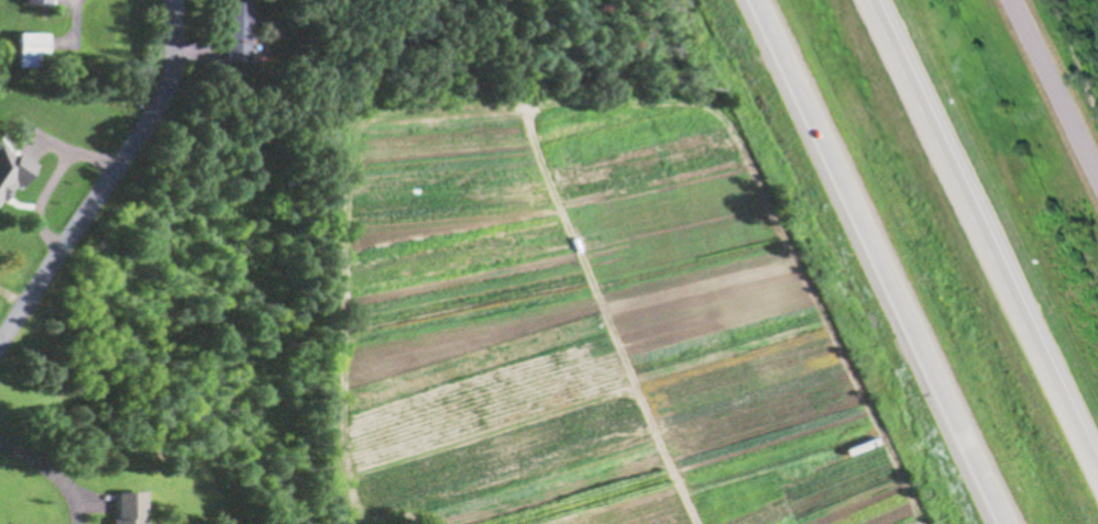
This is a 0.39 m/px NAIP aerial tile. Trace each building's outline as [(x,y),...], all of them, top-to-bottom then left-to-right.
[(252,59),(252,0),(227,0),(227,59),(252,59)] [(18,61),(49,61),(49,33),(18,33),(18,61)] [(115,491),(114,523),(147,523),(147,492),(115,491)]
